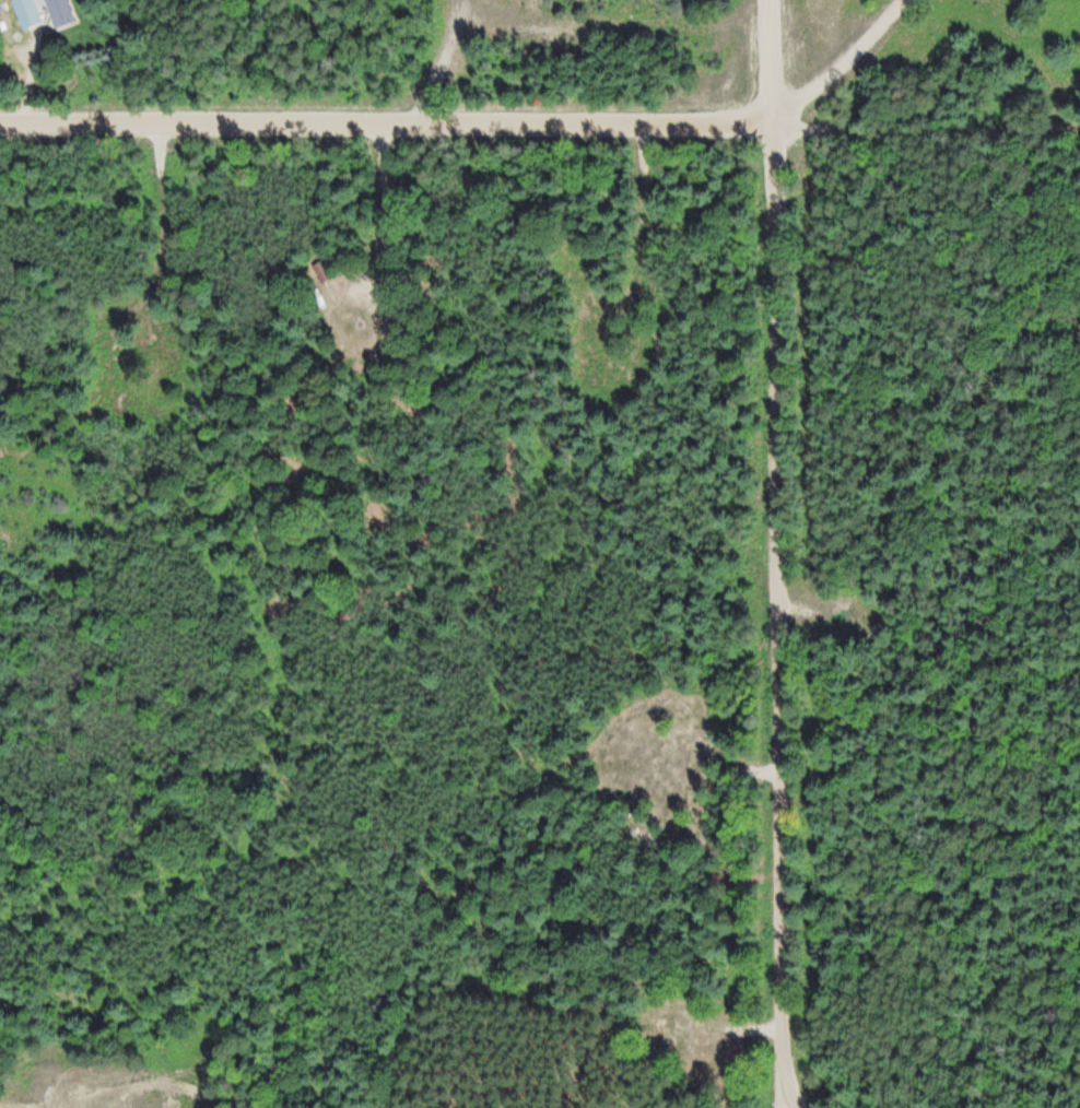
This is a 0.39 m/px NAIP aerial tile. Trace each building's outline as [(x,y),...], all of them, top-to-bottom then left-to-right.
[(27,30),(48,21),(39,0),(15,0),(14,0),(27,30)] [(62,29),(83,19),(74,0),(48,0),(62,29)]
